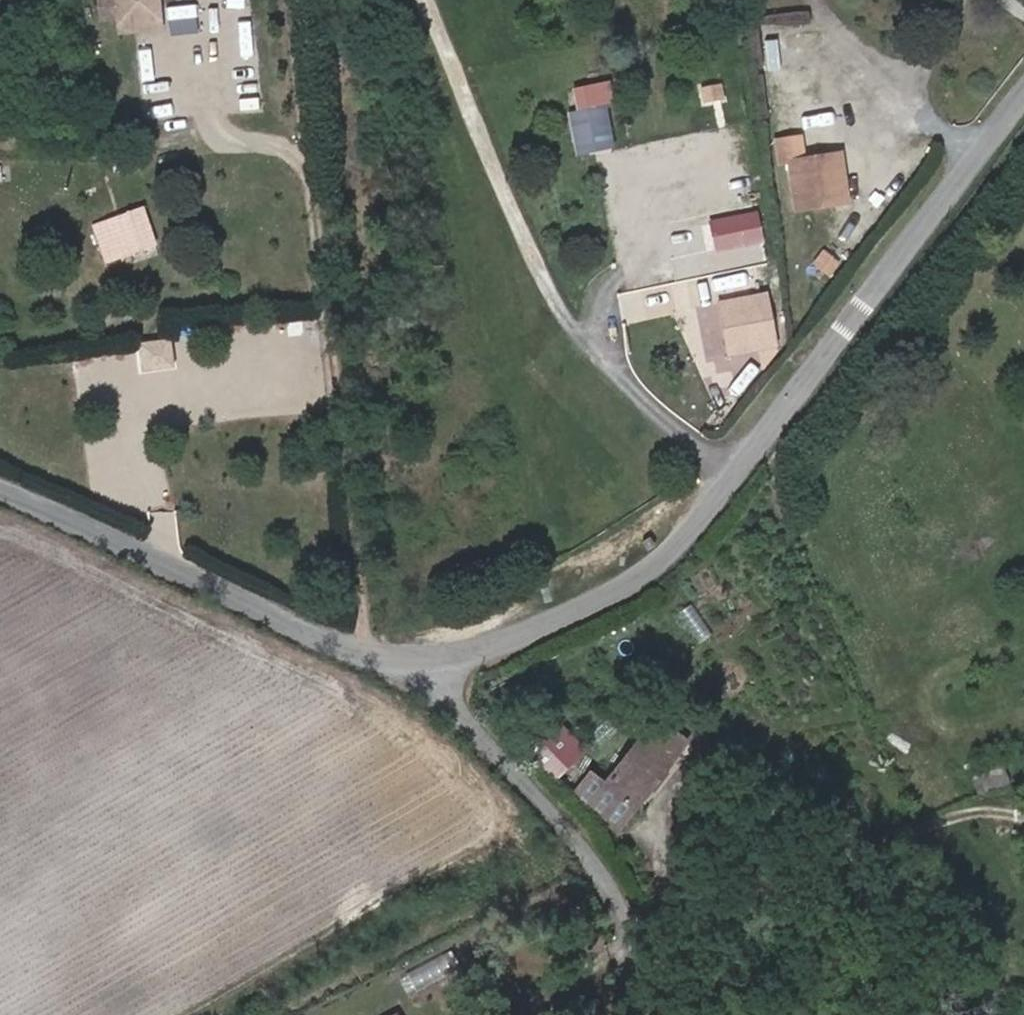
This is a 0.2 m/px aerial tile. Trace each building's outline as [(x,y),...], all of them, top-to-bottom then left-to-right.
[(118,19),(118,29),(162,28),(162,0),(99,0),(99,19),(118,19)] [(570,84),(576,150),(613,147),(607,80),(570,84)] [(829,186),(825,159),(792,162),(794,190),(829,186)] [(709,217),(717,251),(767,240),(759,206),(709,217)] [(140,215),(125,219),(128,229),(110,234),(117,262),(150,254),(140,215)] [(127,229),(125,219),(96,226),(108,265),(117,262),(110,234),(127,229)] [(781,342),(770,288),(717,298),(728,353),(781,342)] [(172,360),(170,341),(137,345),(138,364),(172,360)] [(173,368),(172,360),(138,364),(139,371),(173,368)] [(534,735),(566,771),(594,747),(562,711),(534,735)] [(657,732),(680,750),(690,738),(668,719),(657,732)] [(687,756),(657,732),(609,789),(596,778),(579,798),(622,834),(687,756)] [(687,756),(697,744),(690,738),(680,750),(687,756)]
